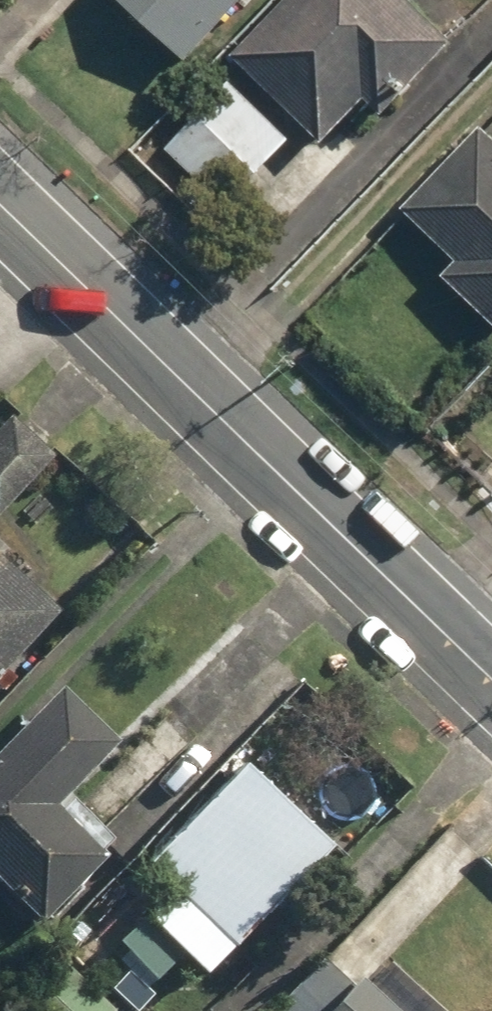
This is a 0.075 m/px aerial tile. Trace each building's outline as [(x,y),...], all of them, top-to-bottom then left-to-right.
[(165,70),(233,0),(92,0),(165,70)] [(229,77),(305,150),(376,76),(400,99),(444,53),(388,0),(303,0),(229,77)] [(222,91),(160,154),(219,213),(281,150),(222,91)] [(467,140),(386,224),(445,281),(434,292),(472,329),(483,318),(491,326),(491,164),(467,140)] [(0,421),(0,507),(42,456),(0,421)] [(43,619),(0,578),(0,664),(43,619)] [(0,747),(0,929),(39,966),(133,868),(59,798),(119,737),(62,683),(0,747)] [(250,768),(149,873),(232,953),(333,848),(250,768)] [(318,1010),(372,1010),(344,984),(318,1010)]
